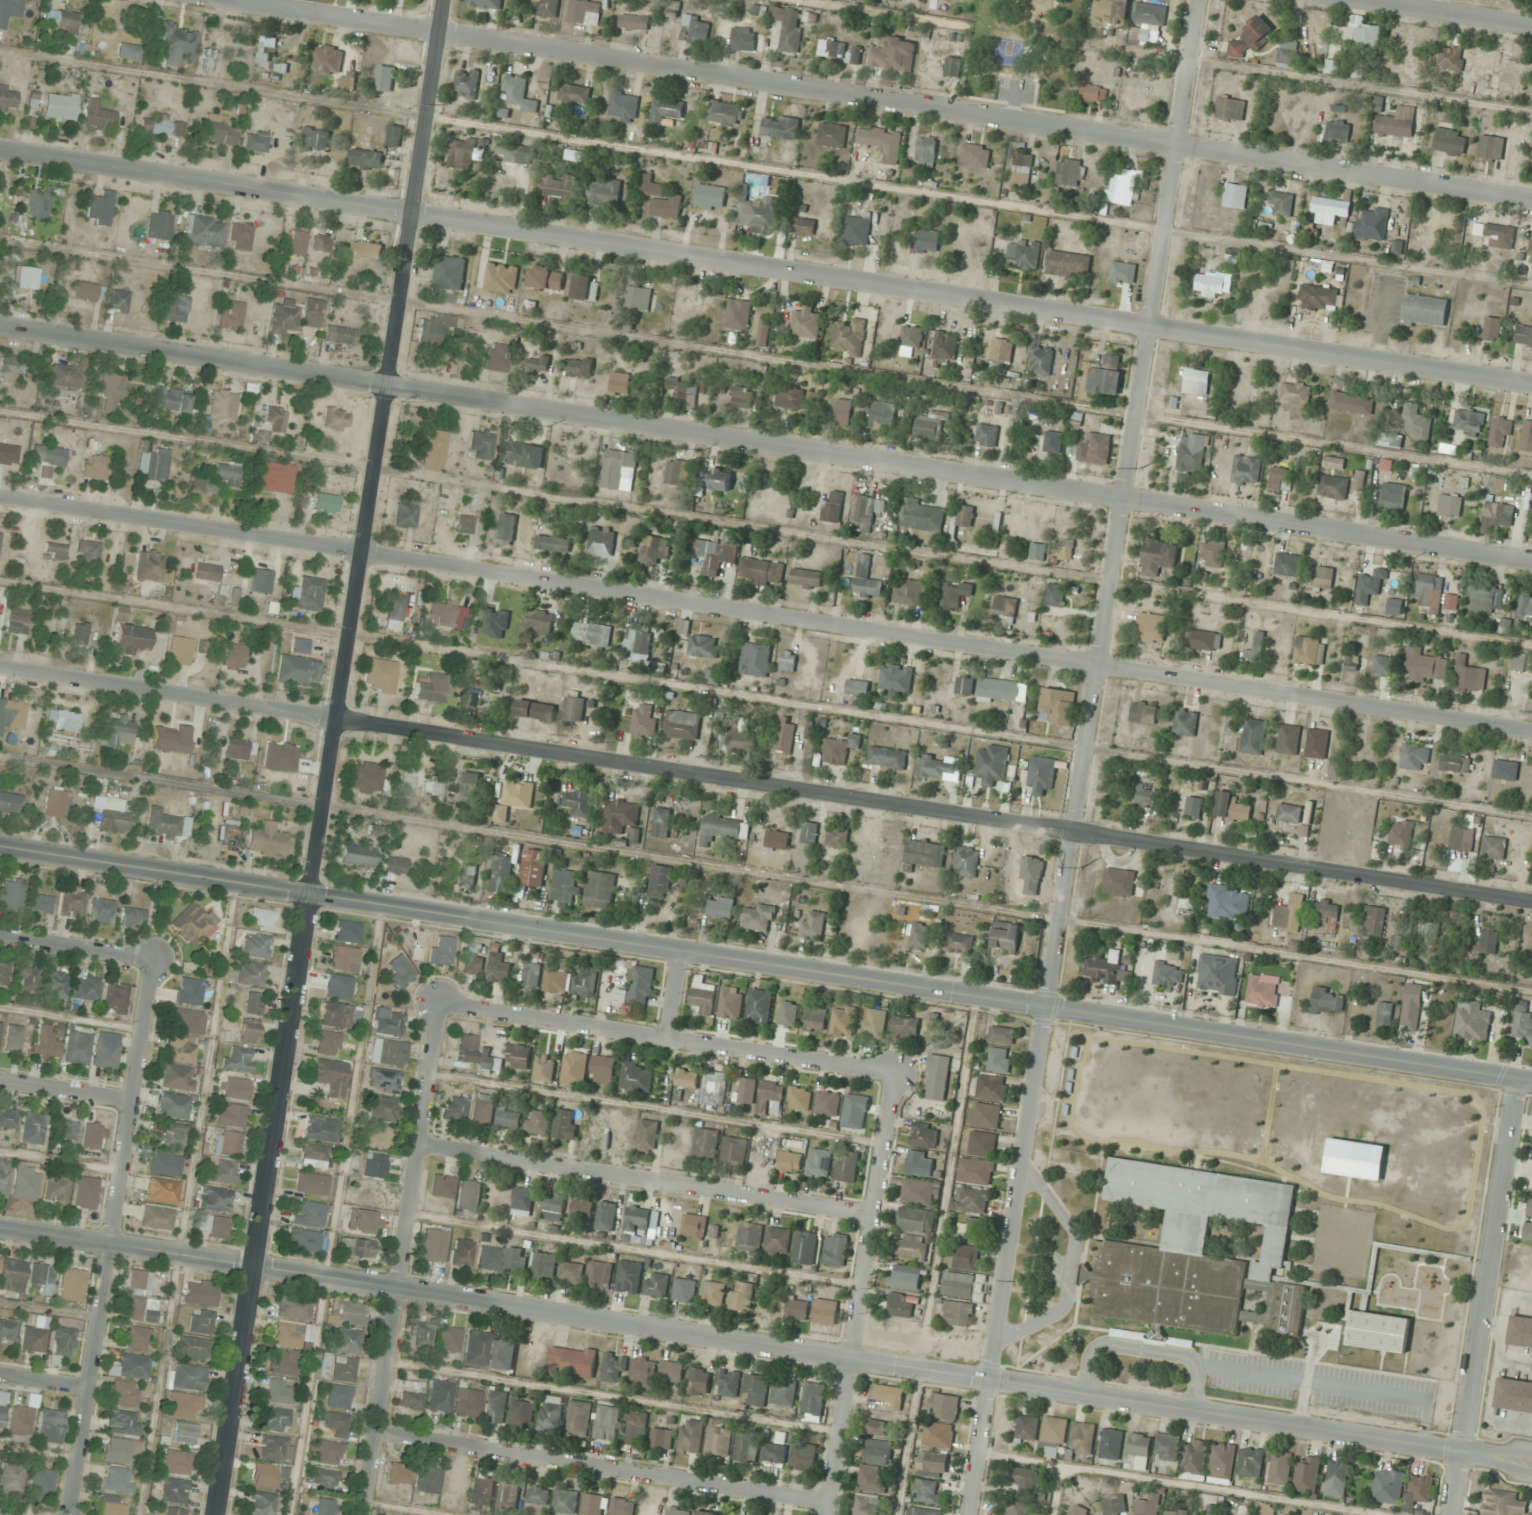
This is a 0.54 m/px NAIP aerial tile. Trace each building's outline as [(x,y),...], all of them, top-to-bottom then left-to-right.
[(5,30),(6,19),(18,20),(20,0),(0,0),(0,30),(5,30)] [(503,0),(468,0),(467,4),(501,10),(503,0)] [(558,0),(541,0),(541,1),(535,1),(535,16),(558,16),(558,0)] [(599,25),(602,2),(579,0),(571,0),(568,22),(599,25)] [(1128,0),(1094,0),(1093,20),(1127,22),(1128,0)] [(1165,25),(1166,5),(1134,3),(1132,23),(1165,25)] [(751,14),(764,15),(765,6),(752,5),(751,14)] [(782,21),(779,51),(798,53),(803,11),(773,7),(772,20),(782,21)] [(53,33),(73,34),(75,12),(55,11),(53,33)] [(1365,16),(1349,14),(1346,47),(1378,50),(1380,26),(1364,25),(1365,16)] [(649,30),(649,15),(620,15),(620,30),(649,30)] [(711,19),(685,15),(680,41),(707,45),(711,19)] [(1233,41),(1226,47),(1237,59),(1250,48),(1254,52),(1275,32),(1260,15),(1238,34),(1242,38),(1236,44),(1233,41)] [(177,59),(194,60),(196,34),(174,32),(175,22),(161,21),(157,66),(177,68),(177,59)] [(731,50),(754,52),(756,29),(732,28),(731,50)] [(1150,45),(1150,28),(1130,28),(1130,45),(1150,45)] [(816,55),(844,59),(846,40),(818,36),(816,55)] [(915,40),(884,36),(883,47),(870,45),(868,67),(912,72),(915,40)] [(258,69),(288,72),(288,63),(273,62),(275,39),(261,37),(258,69)] [(1278,69),(1297,69),(1297,41),(1278,41),(1278,69)] [(138,61),(140,46),(117,43),(115,59),(138,61)] [(345,50),(318,44),(312,70),(340,75),(345,50)] [(1439,70),(1462,70),(1462,45),(1439,45),(1439,70)] [(861,47),(850,46),(849,63),(860,64),(861,47)] [(198,70),(213,72),(215,51),(201,49),(198,70)] [(962,58),(946,56),(944,74),(959,76),(962,58)] [(1516,92),(1521,59),(1502,56),(1499,79),(1477,75),(1475,86),(1516,92)] [(1336,75),(1338,61),(1326,59),(1324,73),(1336,75)] [(377,91),(393,92),(395,66),(378,65),(377,91)] [(454,96),(476,100),(481,71),(459,67),(454,96)] [(507,93),(508,104),(526,103),(525,75),(504,76),(505,93),(507,93)] [(559,99),(588,105),(591,89),(562,83),(559,99)] [(1079,99),(1105,104),(1108,88),(1082,83),(1079,99)] [(6,91),(6,89),(0,87),(0,111),(11,114),(16,93),(6,91)] [(607,115),(634,123),(641,97),(614,90),(607,115)] [(41,118),(72,123),(76,96),(45,91),(41,118)] [(81,127),(111,132),(114,113),(95,110),(97,101),(86,98),(81,127)] [(682,119),(685,102),(654,98),(650,124),(661,125),(662,117),(682,119)] [(1215,118),(1243,120),(1245,100),(1217,98),(1215,118)] [(740,127),(743,105),(711,100),(707,121),(740,127)] [(1413,137),(1414,106),(1396,106),(1396,117),(1376,116),(1375,136),(1413,137)] [(236,129),(224,126),(226,118),(206,113),(200,140),(232,147),(236,129)] [(797,139),(800,118),(763,114),(761,135),(797,139)] [(180,138),(183,120),(151,116),(150,121),(140,120),(138,133),(180,138)] [(1349,120),(1326,120),(1326,141),(1349,141),(1349,120)] [(843,149),(847,127),(821,122),(816,144),(843,149)] [(386,145),(399,147),(403,127),(390,124),(386,145)] [(856,145),(885,149),(883,163),(897,165),(902,132),(858,126),(856,145)] [(331,129),(303,127),(302,149),(329,150),(331,129)] [(1432,151),(1463,156),(1467,133),(1436,127),(1432,151)] [(265,151),(265,132),(242,132),(242,151),(265,151)] [(1501,162),(1505,139),(1482,134),(1478,157),(1501,162)] [(915,164),(933,167),(937,138),(919,135),(915,164)] [(474,169),(474,138),(451,138),(451,169),(474,169)] [(496,158),(534,163),(535,147),(498,142),(496,158)] [(717,152),(717,142),(701,142),(700,152),(717,152)] [(959,164),(987,169),(991,148),(963,143),(959,164)] [(383,170),(384,151),(351,150),(350,169),(383,170)] [(588,151),(567,151),(567,161),(588,161),(588,151)] [(1011,184),(1029,185),(1033,155),(1014,154),(1011,184)] [(1085,185),(1085,160),(1058,160),(1058,185),(1085,185)] [(1133,205),(1136,170),(1123,169),(1122,175),(1109,174),(1107,203),(1133,205)] [(542,196),(576,201),(580,177),(564,174),(564,176),(545,173),(542,196)] [(665,185),(652,184),(653,175),(642,173),(640,194),(652,195),(650,216),(680,219),(682,197),(664,195),(665,185)] [(622,182),(590,178),(587,202),(619,206),(622,182)] [(1247,182),(1225,181),(1224,206),(1245,207),(1247,182)] [(28,185),(23,217),(45,221),(51,189),(28,185)] [(724,209),(724,185),(695,185),(695,209),(724,209)] [(99,198),(88,197),(85,224),(107,226),(111,192),(100,191),(99,198)] [(1293,214),(1288,191),(1269,195),(1274,218),(1293,214)] [(1351,202),(1313,196),(1308,221),(1334,225),(1336,216),(1348,218),(1351,202)] [(745,231),(779,231),(779,206),(774,206),(774,197),(761,197),(761,201),(745,201),(745,231)] [(1369,213),(1359,212),(1356,238),(1384,241),(1388,209),(1370,207),(1369,213)] [(171,214),(149,210),(144,237),(165,242),(171,214)] [(846,216),(842,244),(868,247),(872,213),(863,212),(862,218),(846,216)] [(219,249),(223,221),(186,216),(183,243),(219,249)] [(815,220),(792,216),(790,232),(813,236),(815,220)] [(225,248),(246,252),(251,226),(230,222),(225,248)] [(1512,250),(1515,226),(1475,222),(1473,235),(1494,237),(1493,248),(1512,250)] [(939,253),(939,230),(916,230),(916,253),(939,253)] [(326,235),(310,231),(306,246),(322,249),(326,235)] [(1037,270),(1041,244),(1010,238),(1006,264),(1037,270)] [(380,262),(383,244),(354,241),(352,258),(380,262)] [(1401,244),(1393,243),(1392,252),(1400,253),(1401,244)] [(1088,276),(1089,253),(1047,252),(1047,275),(1088,276)] [(434,287),(463,290),(466,258),(437,255),(434,287)] [(34,291),(37,270),(12,265),(9,287),(34,291)] [(561,291),(564,270),(531,265),(528,287),(561,291)] [(1197,296),(1224,295),(1223,273),(1195,274),(1197,296)] [(596,302),(600,279),(576,275),(572,297),(596,302)] [(100,302),(103,286),(73,282),(71,298),(100,302)] [(1297,306),(1335,313),(1339,290),(1301,283),(1297,306)] [(650,310),(650,287),(626,287),(626,310),(650,310)] [(127,292),(108,290),(105,310),(125,312),(127,292)] [(1448,299),(1404,293),(1400,324),(1444,329),(1448,299)] [(160,321),(186,322),(186,298),(161,297),(160,321)] [(726,327),(749,329),(751,301),(727,299),(726,327)] [(238,331),(243,303),(220,300),(216,327),(238,331)] [(319,300),(303,300),(303,328),(319,328),(319,300)] [(295,301),(270,301),(270,334),(295,334),(295,301)] [(791,335),(818,339),(822,314),(813,313),(814,305),(805,303),(804,312),(794,311),(791,335)] [(415,344),(440,347),(443,328),(452,329),(454,317),(431,314),(430,320),(419,319),(415,344)] [(861,355),(867,320),(852,317),(851,325),(834,322),(830,351),(861,355)] [(1500,318),(1485,317),(1483,339),(1499,340),(1500,318)] [(756,345),(767,347),(772,322),(761,319),(756,345)] [(902,353),(923,353),(923,326),(902,325),(902,353)] [(1516,325),(1514,343),(1531,345),(1531,327),(1516,325)] [(323,342),(353,345),(354,329),(325,327),(323,342)] [(959,335),(936,332),(932,359),(954,362),(959,335)] [(1011,361),(1012,339),(992,338),(991,361),(1011,361)] [(506,345),(483,345),(482,372),(505,372),(506,345)] [(1028,372),(1050,376),(1054,348),(1031,345),(1028,372)] [(1092,366),(1088,391),(1117,396),(1123,357),(1105,354),(1103,368),(1092,366)] [(548,355),(527,356),(528,374),(549,372),(548,355)] [(23,373),(23,356),(0,356),(0,373),(23,373)] [(593,360),(568,357),(566,376),(591,379),(593,360)] [(47,386),(82,390),(85,359),(77,358),(76,368),(50,365),(47,386)] [(1206,396),(1210,371),(1186,368),(1182,392),(1206,396)] [(610,391),(629,393),(631,374),(612,372),(610,391)] [(101,411),(117,413),(123,376),(100,373),(96,398),(103,399),(101,411)] [(666,394),(695,400),(699,382),(670,376),(666,394)] [(1306,406),(1312,387),(1285,379),(1279,399),(1306,406)] [(1248,382),(1234,380),(1231,396),(1246,398),(1248,382)] [(801,410),(805,388),(780,384),(776,405),(801,410)] [(755,389),(732,386),(729,405),(752,409),(755,389)] [(185,414),(189,392),(155,387),(152,409),(185,414)] [(232,422),(236,393),(210,390),(206,419),(232,422)] [(1373,398),(1332,390),(1329,408),(1370,415),(1373,398)] [(836,425),(851,425),(851,399),(836,399),(836,425)] [(895,429),(895,403),(871,403),(871,429),(895,429)] [(1403,436),(1430,436),(1430,415),(1420,415),(1420,403),(1403,403),(1403,436)] [(283,408),(265,408),(263,431),(282,432),(283,408)] [(348,411),(323,408),(321,429),(346,431),(348,411)] [(1453,432),(1481,436),(1484,413),(1456,409),(1453,432)] [(948,413),(930,410),(929,417),(916,416),(914,437),(945,441),(948,413)] [(1502,446),(1501,439),(1512,438),(1511,417),(1490,419),(1491,447),(1502,446)] [(1531,455),(1531,420),(1523,420),(1521,455),(1531,455)] [(975,445),(997,447),(999,426),(978,424),(975,445)] [(1063,430),(1045,427),(1041,456),(1060,458),(1063,430)] [(445,432),(424,430),(419,470),(440,472),(445,432)] [(488,462),(494,434),(471,430),(466,457),(488,462)] [(1401,449),(1403,436),(1379,431),(1377,445),(1401,449)] [(1208,436),(1183,432),(1177,471),(1202,474),(1208,436)] [(1111,435),(1092,433),(1091,442),(1079,441),(1077,461),(1108,464),(1111,435)] [(540,469),(544,447),(511,441),(507,463),(540,469)] [(61,450),(32,443),(28,460),(57,467),(61,450)] [(0,444),(0,467),(17,467),(18,444),(0,444)] [(168,449),(140,444),(135,478),(163,483),(168,449)] [(638,453),(606,449),(601,488),(621,491),(624,468),(636,469),(638,453)] [(82,478),(103,480),(105,457),(85,455),(82,478)] [(1258,487),(1260,457),(1234,455),(1232,485),(1258,487)] [(1323,468),(1343,470),(1344,458),(1324,456),(1323,468)] [(688,462),(669,458),(664,482),(684,486),(688,462)] [(1391,471),(1392,461),(1381,459),(1379,470),(1391,471)] [(213,487),(238,483),(234,460),(209,465),(213,487)] [(293,466),(254,460),(250,490),(289,496),(293,466)] [(1291,469),(1269,467),(1267,490),(1289,492),(1291,469)] [(730,491),(732,470),(710,468),(708,489),(730,491)] [(1424,470),(1414,468),(1412,477),(1422,479),(1424,470)] [(1365,472),(1357,470),(1354,490),(1363,491),(1365,472)] [(1318,495),(1345,499),(1348,478),(1321,474),(1318,495)] [(1488,489),(1505,489),(1505,476),(1488,476),(1488,489)] [(1402,488),(1376,492),(1379,511),(1405,507),(1402,488)] [(822,521),(840,522),(842,491),(825,490),(822,521)] [(311,511),(335,514),(337,496),(313,493),(311,511)] [(1462,497),(1439,494),(1437,515),(1459,518),(1462,497)] [(854,530),(871,531),(875,497),(858,495),(854,530)] [(942,532),(944,509),(920,506),(921,498),(904,496),(900,526),(942,532)] [(1510,527),(1513,505),(1485,501),(1480,533),(1489,534),(1491,524),(1510,527)] [(413,528),(416,507),(395,504),(392,525),(413,528)] [(971,528),(975,508),(956,504),(951,524),(971,528)] [(496,541),(512,545),(517,516),(501,512),(496,541)] [(454,535),(470,536),(472,517),(456,515),(454,535)] [(615,529),(591,527),(588,554),(613,557),(615,529)] [(536,549),(570,553),(571,538),(537,534),(536,549)] [(720,576),(721,563),(735,564),(737,535),(725,534),(724,543),(695,540),(693,556),(706,557),(704,575),(720,576)] [(670,539),(644,536),(641,564),(657,566),(658,559),(668,560),(670,539)] [(1048,563),(1058,567),(1063,557),(1069,560),(1076,543),(1066,538),(1061,550),(1055,548),(1048,563)] [(1161,567),(1177,568),(1179,542),(1144,540),(1142,576),(1160,577),(1161,567)] [(1223,540),(1202,540),(1202,566),(1223,566),(1223,540)] [(63,560),(65,543),(43,541),(42,557),(63,560)] [(96,565),(98,543),(76,541),(74,563),(96,565)] [(1030,558),(1044,559),(1045,544),(1031,543),(1030,558)] [(162,554),(136,550),(132,580),(158,584),(162,554)] [(1274,573),(1298,577),(1301,556),(1277,552),(1274,573)] [(872,555),(859,553),(853,595),(881,599),(884,580),(869,578),(872,555)] [(739,581),(782,584),(784,562),(741,559),(739,581)] [(191,584),(215,589),(219,566),(195,562),(191,584)] [(1310,588),(1333,588),(1333,567),(1310,567),(1310,588)] [(1392,588),(1394,572),(1363,567),(1360,583),(1392,588)] [(820,590),(822,572),(792,568),(790,587),(820,590)] [(267,595),(271,572),(251,569),(247,592),(267,595)] [(1443,577),(1418,573),(1413,604),(1438,608),(1443,577)] [(294,609),(316,613),(322,580),(300,576),(298,588),(291,587),(289,600),(295,601),(294,609)] [(892,603),(922,607),(926,582),(903,579),(902,588),(895,587),(892,603)] [(962,598),(970,599),(973,585),(945,581),(940,609),(959,612),(962,598)] [(1064,608),(1066,585),(1046,583),(1044,606),(1064,608)] [(1501,587),(1467,587),(1467,613),(1501,613),(1501,587)] [(399,623),(402,597),(387,595),(384,621),(399,623)] [(992,614),(1014,618),(1018,600),(996,595),(992,614)] [(1456,610),(1457,595),(1446,595),(1445,610),(1456,610)] [(1519,596),(1515,628),(1523,629),(1524,618),(1531,619),(1531,597),(1519,596)] [(456,608),(433,599),(424,620),(448,629),(456,608)] [(126,607),(113,606),(112,621),(124,622),(126,607)] [(525,632),(550,635),(554,613),(528,609),(525,632)] [(26,634),(26,610),(5,610),(5,634),(26,634)] [(504,612),(486,610),(482,641),(499,644),(504,612)] [(1138,642),(1165,641),(1165,614),(1137,615),(1138,642)] [(608,648),(612,628),(576,620),(572,641),(608,648)] [(1500,633),(1511,633),(1511,620),(1500,620),(1500,633)] [(87,625),(73,622),(69,643),(83,646),(87,625)] [(111,649),(133,657),(135,651),(143,654),(151,633),(120,622),(111,649)] [(623,650),(634,652),(633,657),(648,660),(653,631),(628,626),(623,650)] [(1185,645),(1218,652),(1222,635),(1188,628),(1185,645)] [(1264,632),(1255,631),(1253,650),(1244,649),(1243,658),(1261,660),(1264,632)] [(1318,637),(1296,635),(1293,665),(1315,667),(1318,637)] [(719,638),(690,636),(689,655),(718,657),(719,638)] [(191,640),(169,637),(166,664),(188,667),(191,640)] [(290,654),(308,654),(308,639),(290,639),(290,654)] [(767,677),(771,646),(744,642),(739,673),(767,677)] [(220,669),(241,670),(242,645),(221,644),(220,669)] [(1448,658),(1421,656),(1422,646),(1408,644),(1404,680),(1424,683),(1425,679),(1445,681),(1448,658)] [(779,671),(794,673),(796,652),(782,650),(779,671)] [(1467,654),(1457,653),(1454,689),(1484,691),(1485,668),(1466,667),(1467,654)] [(1391,678),(1395,658),(1375,654),(1371,673),(1391,678)] [(313,688),(318,661),(279,655),(275,681),(313,688)] [(362,691),(392,694),(395,662),(365,659),(362,691)] [(882,664),(878,691),(887,692),(887,696),(898,698),(899,691),(910,692),(913,668),(882,664)] [(717,684),(719,670),(706,668),(704,681),(717,684)] [(424,679),(414,678),(412,700),(442,704),(445,676),(425,673),(424,679)] [(973,677),(956,676),(955,695),(972,696),(973,677)] [(1020,682),(979,678),(978,699),(1019,702),(1020,682)] [(868,681),(848,679),(846,693),(866,695),(868,681)] [(1040,722),(1072,725),(1075,691),(1043,688),(1040,722)] [(563,724),(582,726),(586,697),(566,695),(563,724)] [(555,706),(518,699),(515,715),(552,722),(555,706)] [(24,701),(0,700),(0,728),(22,730),(24,701)] [(1158,705),(1133,700),(1129,720),(1154,724),(1158,705)] [(631,734),(654,737),(657,717),(651,717),(652,705),(635,703),(631,734)] [(44,728),(76,733),(79,715),(47,709),(44,728)] [(1195,736),(1197,711),(1175,709),(1173,734),(1195,736)] [(697,740),(700,714),(666,710),(663,736),(697,740)] [(103,747),(117,750),(119,739),(128,741),(133,719),(109,714),(103,747)] [(775,751),(790,754),(796,719),(781,717),(775,751)] [(1261,755),(1266,722),(1245,718),(1239,751),(1261,755)] [(756,753),(756,731),(747,731),(747,720),(733,720),(733,733),(723,733),(723,753),(756,753)] [(1299,726),(1280,724),(1277,752),(1296,754),(1299,726)] [(1324,759),(1328,731),(1309,728),(1305,756),(1324,759)] [(844,766),(847,747),(859,748),(861,735),(849,733),(848,741),(825,738),(822,762),(844,766)] [(250,762),(255,745),(226,738),(222,755),(250,762)] [(1009,747),(989,743),(987,751),(979,750),(974,775),(984,777),(983,786),(994,788),(995,779),(1003,780),(1009,747)] [(1430,748),(1403,743),(1398,766),(1426,772),(1430,748)] [(73,761),(75,750),(46,744),(43,755),(73,761)] [(906,750),(869,746),(867,765),(904,769),(906,750)] [(957,760),(917,754),(914,774),(945,779),(946,771),(956,773),(957,760)] [(1469,773),(1471,758),(1442,754),(1439,770),(1469,773)] [(1044,789),(1052,790),(1056,759),(1031,756),(1027,785),(1034,786),(1033,794),(1044,796),(1044,789)] [(1516,780),(1518,762),(1494,759),(1492,777),(1516,780)] [(387,781),(380,780),(381,766),(351,762),(347,791),(379,795),(380,787),(386,788),(387,781)] [(411,768),(401,770),(404,796),(414,795),(411,768)] [(480,773),(462,772),(459,798),(477,800),(480,773)] [(534,783),(504,779),(501,805),(496,804),(494,820),(507,822),(509,805),(532,808),(534,783)] [(441,781),(422,782),(422,794),(441,793),(441,781)] [(1153,808),(1157,790),(1139,786),(1135,804),(1153,808)] [(591,818),(594,793),(564,789),(563,806),(573,807),(572,816),(591,818)] [(43,816),(62,818),(65,792),(46,790),(43,816)] [(1215,818),(1249,822),(1251,804),(1232,802),(1233,792),(1218,791),(1215,818)] [(19,794),(0,794),(0,814),(19,814),(19,794)] [(1199,819),(1203,798),(1188,795),(1185,816),(1199,819)] [(606,799),(602,833),(622,835),(623,826),(630,826),(629,842),(636,843),(640,803),(606,799)] [(1310,824),(1312,807),(1279,804),(1277,820),(1310,824)] [(666,838),(671,810),(656,807),(651,835),(666,838)] [(176,841),(180,816),(148,810),(144,835),(176,841)] [(128,813),(98,811),(97,831),(127,833),(128,813)] [(748,840),(750,819),(704,813),(700,845),(710,847),(711,836),(748,840)] [(1449,849),(1474,852),(1479,816),(1465,814),(1464,825),(1452,824),(1449,849)] [(1414,821),(1390,818),(1387,847),(1411,850),(1414,821)] [(286,834),(274,832),(275,823),(261,821),(260,830),(248,829),(246,853),(283,857),(286,834)] [(386,825),(369,821),(367,835),(384,838),(386,825)] [(818,824),(805,821),(800,841),(813,845),(818,824)] [(845,849),(849,827),(829,824),(825,846),(845,849)] [(764,847),(787,850),(790,833),(767,829),(764,847)] [(1507,836),(1485,831),(1480,856),(1502,860),(1507,836)] [(945,844),(907,838),(903,870),(912,872),(913,863),(942,867),(945,844)] [(374,850),(341,844),(338,863),(371,869),(374,850)] [(978,847),(956,845),(954,875),(976,877),(978,847)] [(547,852),(526,848),(520,884),(541,888),(547,852)] [(514,857),(494,855),(489,892),(509,894),(514,857)] [(384,873),(404,875),(406,859),(386,856),(384,873)] [(647,896),(666,901),(674,868),(655,863),(647,896)] [(460,884),(476,884),(476,864),(460,864),(460,884)] [(1103,892),(1133,896),(1136,871),(1106,867),(1103,892)] [(576,872),(556,869),(551,899),(571,903),(576,872)] [(616,874),(589,871),(584,906),(612,910),(616,874)] [(1150,894),(1165,895),(1166,874),(1151,873),(1150,894)] [(2,881),(0,896),(0,908),(21,911),(24,884),(2,881)] [(1250,890),(1210,884),(1206,916),(1246,922),(1250,890)] [(59,916),(81,918),(84,887),(61,885),(59,916)] [(1305,894),(1291,892),(1289,906),(1273,903),(1269,926),(1299,931),(1305,894)] [(50,914),(52,897),(29,894),(27,911),(50,914)] [(700,914),(730,920),(735,900),(705,894),(700,914)] [(109,925),(114,902),(92,897),(87,920),(109,925)] [(168,923),(191,946),(215,922),(193,899),(168,923)] [(1315,917),(1338,920),(1339,901),(1316,899),(1315,917)] [(770,932),(774,906),(755,903),(754,909),(744,907),(741,927),(770,932)] [(1379,938),(1388,911),(1367,904),(1358,931),(1379,938)] [(144,910),(121,907),(119,926),(142,929),(144,910)] [(271,927),(274,911),(249,908),(247,924),(271,927)] [(801,919),(801,938),(824,938),(824,911),(809,911),(809,919),(801,919)] [(357,945),(361,924),(335,920),(332,941),(357,945)] [(1440,924),(1421,920),(1417,940),(1436,944),(1440,924)] [(991,947),(1015,951),(1020,925),(996,921),(991,947)] [(909,947),(926,949),(928,924),(912,922),(909,947)] [(1477,952),(1496,954),(1498,931),(1479,929),(1477,952)] [(266,960),(270,937),(244,933),(240,955),(266,960)] [(973,936),(949,933),(947,951),(971,954),(973,936)] [(1391,949),(1404,951),(1407,935),(1394,933),(1391,949)] [(451,937),(430,937),(429,965),(450,965),(451,937)] [(355,972),(357,949),(331,946),(328,970),(355,972)] [(1088,952),(1082,979),(1119,986),(1120,981),(1129,983),(1131,971),(1119,969),(1122,951),(1111,949),(1109,957),(1088,952)] [(510,982),(510,963),(502,963),(502,952),(491,951),(490,981),(510,982)] [(1239,956),(1200,952),(1196,991),(1235,995),(1239,956)] [(385,966),(392,974),(386,979),(398,991),(416,974),(397,954),(385,966)] [(461,974),(482,976),(485,956),(463,954),(461,974)] [(557,970),(546,969),(544,991),(567,994),(571,960),(559,959),(557,970)] [(235,983),(261,987),(264,965),(239,961),(235,983)] [(542,964),(525,962),(522,986),(539,987),(542,964)] [(1182,987),(1182,963),(1154,963),(1154,987),(1182,987)] [(0,964),(0,985),(4,986),(8,966),(0,964)] [(12,990),(36,992),(38,969),(15,966),(12,990)] [(599,971),(579,966),(573,993),(594,998),(599,971)] [(654,968),(635,966),(632,991),(616,989),(615,1003),(649,1008),(654,968)] [(41,995),(64,1000),(69,975),(46,970),(41,995)] [(715,985),(704,985),(704,974),(693,974),(693,1005),(699,1005),(699,1014),(715,1014),(715,985)] [(76,999),(96,1001),(98,978),(78,976),(76,999)] [(324,998),(355,1001),(357,978),(326,976),(324,998)] [(1276,1008),(1278,979),(1248,977),(1246,1006),(1276,1008)] [(102,1010),(124,1013),(128,984),(106,981),(102,1010)] [(1417,1031),(1423,984),(1406,982),(1400,1029),(1417,1031)] [(1341,1015),(1344,991),(1314,987),(1310,1011),(1341,1015)] [(770,990),(747,990),(747,1022),(770,1022),(770,990)] [(243,1013),(258,1015),(261,994),(246,992),(243,1013)] [(1531,1039),(1531,1050),(1531,1019),(1529,1019),(1531,1001),(1515,999),(1512,1038),(1531,1039)] [(806,1007),(804,1024),(797,1024),(800,1003),(779,1001),(776,1025),(825,1031),(827,1009),(806,1007)] [(1379,1026),(1393,1024),(1390,1001),(1377,1003),(1379,1026)] [(1489,1040),(1490,1012),(1481,1011),(1481,1002),(1467,1001),(1467,1009),(1456,1009),(1455,1038),(1489,1040)] [(356,1024),(356,1004),(320,1004),(320,1028),(345,1028),(345,1024),(356,1024)] [(832,1035),(855,1035),(855,1006),(832,1006),(832,1035)] [(200,1037),(205,1012),(174,1007),(170,1031),(200,1037)] [(399,1037),(404,1012),(375,1007),(371,1032),(399,1037)] [(885,1009),(861,1009),(861,1036),(885,1036),(885,1009)] [(891,1034),(917,1036),(919,1019),(893,1016),(891,1034)] [(238,1042),(256,1042),(256,1020),(238,1020),(238,1042)] [(17,1052),(21,1027),(6,1025),(2,1050),(17,1052)] [(34,1056),(57,1057),(58,1038),(49,1038),(50,1026),(37,1025),(34,1056)] [(1013,1044),(1014,1028),(990,1026),(988,1041),(1013,1044)] [(61,1062),(87,1066),(92,1034),(65,1030),(61,1062)] [(337,1056),(339,1033),(317,1031),(315,1054),(337,1056)] [(472,1063),(475,1035),(458,1034),(455,1061),(472,1063)] [(194,1041),(167,1038),(165,1060),(192,1063),(194,1041)] [(407,1043),(372,1039),(369,1062),(403,1067),(407,1043)] [(92,1067),(115,1070),(118,1044),(95,1041),(92,1067)] [(531,1045),(509,1044),(507,1068),(529,1069),(531,1045)] [(495,1070),(496,1056),(490,1055),(491,1046),(482,1045),(479,1068),(495,1070)] [(1011,1049),(990,1047),(987,1071),(1009,1073),(1011,1049)] [(251,1048),(229,1048),(229,1057),(221,1057),(221,1071),(251,1071),(251,1048)] [(586,1074),(588,1053),(565,1051),(563,1072),(586,1074)] [(615,1056),(593,1054),(590,1081),(613,1083),(615,1056)] [(944,1101),(951,1056),(931,1054),(925,1098),(944,1101)] [(555,1057),(537,1055),(534,1079),(553,1081),(555,1057)] [(322,1098),(342,1100),(346,1063),(313,1059),(310,1083),(324,1085),(322,1098)] [(159,1088),(190,1092),(193,1068),(162,1064),(159,1088)] [(367,1091),(397,1094),(399,1072),(370,1069),(367,1091)] [(697,1088),(698,1071),(677,1069),(676,1086),(697,1088)] [(729,1074),(706,1071),(702,1104),(725,1107),(729,1074)] [(976,1097),(1004,1101),(1008,1078),(979,1073),(976,1097)] [(243,1103),(250,1083),(224,1074),(217,1094),(243,1103)] [(756,1079),(741,1077),(738,1103),(753,1104),(756,1079)] [(757,1113),(781,1116),(785,1084),(761,1081),(757,1113)] [(809,1110),(813,1089),(791,1085),(787,1107),(809,1110)] [(840,1093),(817,1090),(815,1113),(837,1116),(840,1093)] [(186,1120),(188,1096),(159,1093),(156,1117),(186,1120)] [(496,1096),(473,1093),(469,1124),(492,1127),(496,1096)] [(869,1098),(848,1094),(841,1125),(863,1129),(869,1098)] [(367,1119),(393,1123),(397,1101),(371,1096),(367,1119)] [(449,1107),(441,1106),(440,1119),(464,1122),(467,1099),(450,1098),(449,1107)] [(998,1129),(1002,1106),(976,1102),(972,1125),(998,1129)] [(244,1126),(244,1105),(216,1104),(216,1126),(244,1126)] [(522,1110),(501,1108),(499,1128),(520,1129),(522,1110)] [(0,1109),(0,1127),(15,1127),(15,1109),(0,1109)] [(543,1136),(552,1117),(533,1109),(525,1128),(543,1136)] [(557,1139),(578,1137),(575,1109),(554,1111),(557,1139)] [(19,1143),(40,1145),(44,1115),(23,1113),(19,1143)] [(302,1141),(336,1142),(337,1118),(303,1118),(302,1141)] [(659,1121),(641,1120),(638,1151),(656,1153),(659,1121)] [(74,1141),(76,1123),(61,1121),(59,1139),(74,1141)] [(936,1148),(938,1125),(912,1123),(910,1145),(936,1148)] [(182,1149),(185,1127),(162,1124),(159,1146),(182,1149)] [(386,1150),(388,1128),(363,1127),(362,1148),(386,1150)] [(719,1130),(697,1128),(694,1158),(715,1160),(719,1130)] [(212,1154),(238,1158),(242,1134),(215,1130),(212,1154)] [(968,1153),(994,1157),(998,1134),(971,1130),(968,1153)] [(744,1167),(749,1140),(726,1136),(720,1162),(744,1167)] [(298,1166),(324,1169),(327,1147),(301,1144),(298,1166)] [(809,1178),(832,1173),(827,1149),(816,1152),(817,1156),(805,1159),(809,1178)] [(180,1154),(151,1150),(147,1173),(177,1177),(180,1154)] [(803,1154),(781,1150),(778,1170),(800,1174),(803,1154)] [(835,1180),(855,1182),(858,1152),(838,1150),(835,1180)] [(905,1173),(930,1177),(934,1154),(909,1150),(905,1173)] [(360,1176),(383,1180),(387,1157),(364,1153),(360,1176)] [(991,1186),(994,1162),(960,1157),(957,1181),(991,1186)] [(208,1181),(232,1184),(235,1162),(211,1159),(208,1181)] [(1295,1183),(1110,1159),(1105,1200),(1168,1208),(1163,1248),(1106,1241),(1104,1257),(1098,1256),(1096,1269),(1082,1267),(1080,1281),(1097,1283),(1093,1315),(1237,1334),(1239,1320),(1271,1324),(1270,1333),(1300,1337),(1307,1283),(1276,1279),(1278,1266),(1284,1267),(1295,1183)] [(5,1197),(11,1162),(0,1160),(0,1196),(5,1197)] [(10,1198),(36,1201),(39,1174),(30,1173),(32,1164),(15,1162),(10,1198)] [(294,1192),(325,1196),(327,1177),(296,1172),(294,1192)] [(42,1202),(65,1204),(68,1177),(45,1174),(42,1202)] [(900,1194),(927,1209),(936,1193),(937,1194),(939,1190),(911,1175),(900,1194)] [(72,1207),(94,1209),(97,1179),(75,1177),(72,1207)] [(176,1205),(178,1182),(146,1179),(144,1201),(176,1205)] [(456,1209),(478,1212),(482,1183),(460,1180),(456,1209)] [(232,1191),(201,1186),(197,1208),(228,1214),(232,1191)] [(535,1188),(516,1186),(512,1214),(531,1217),(535,1188)] [(953,1201),(952,1210),(986,1214),(988,1190),(962,1188),(961,1201),(953,1201)] [(542,1210),(564,1213),(566,1195),(544,1192),(542,1210)] [(595,1200),(575,1197),(572,1218),(591,1221),(595,1200)] [(325,1207),(295,1200),(290,1223),(321,1229),(325,1207)] [(595,1229),(612,1232),(617,1203),(601,1200),(595,1229)] [(638,1225),(647,1228),(652,1210),(630,1204),(623,1229),(636,1233),(638,1225)] [(170,1230),(172,1209),(141,1207),(140,1228),(170,1230)] [(898,1230),(932,1233),(934,1211),(900,1207),(898,1230)] [(377,1213),(348,1208),(344,1230),(373,1235),(377,1213)] [(196,1235),(224,1237),(226,1218),(198,1215),(196,1235)] [(706,1215),(683,1215),(683,1238),(706,1239),(706,1215)] [(959,1241),(984,1241),(984,1219),(959,1219),(959,1241)] [(763,1224),(740,1221),(737,1250),(759,1252),(763,1224)] [(786,1258),(792,1230),(771,1225),(764,1253),(786,1258)] [(442,1264),(446,1232),(423,1228),(419,1260),(442,1264)] [(317,1252),(317,1231),(287,1230),(287,1251),(317,1252)] [(813,1265),(818,1233),(797,1230),(792,1262),(813,1265)] [(904,1238),(899,1235),(893,1250),(922,1263),(931,1243),(907,1232),(904,1238)] [(849,1236),(829,1233),(823,1263),(844,1267),(849,1236)] [(340,1255),(370,1260),(373,1243),(343,1237),(340,1255)] [(472,1241),(454,1238),(449,1265),(467,1268),(472,1241)] [(977,1270),(980,1247),(956,1244),(954,1267),(977,1270)] [(502,1249),(479,1245),(475,1269),(498,1272),(502,1249)] [(527,1249),(508,1247),(505,1272),(524,1274),(527,1249)] [(532,1274),(554,1278),(557,1255),(536,1251),(532,1274)] [(643,1264),(621,1259),(615,1289),(637,1294),(643,1264)] [(613,1263),(591,1260),(588,1285),(610,1288),(613,1263)] [(23,1291),(23,1261),(0,1261),(0,1291),(23,1291)] [(584,1264),(562,1261),(560,1281),(582,1283),(584,1264)] [(29,1293),(51,1293),(51,1266),(29,1266),(29,1293)] [(62,1300),(79,1302),(82,1271),(65,1269),(62,1300)] [(128,1290),(143,1290),(144,1271),(129,1270),(128,1290)] [(889,1287),(919,1289),(921,1273),(891,1270),(889,1287)] [(943,1296),(975,1299),(977,1275),(945,1272),(943,1296)] [(646,1296),(668,1296),(668,1273),(646,1273),(646,1296)] [(694,1303),(698,1281),(677,1277),(672,1299),(694,1303)] [(699,1303),(723,1307),(726,1284),(703,1280),(699,1303)] [(751,1312),(755,1284),(733,1280),(729,1309),(751,1312)] [(183,1305),(215,1305),(215,1283),(183,1283),(183,1305)] [(915,1318),(918,1296),(891,1292),(887,1314),(915,1318)] [(275,1317),(307,1322),(310,1301),(278,1296),(275,1317)] [(144,1298),(127,1297),(126,1321),(152,1322),(152,1309),(144,1309),(144,1298)] [(786,1318),(807,1320),(809,1299),(788,1297),(786,1318)] [(812,1320),(835,1325),(839,1302),(816,1298),(812,1320)] [(970,1328),(974,1305),(945,1300),(941,1324),(970,1328)] [(362,1326),(364,1305),(337,1302),(335,1323),(362,1326)] [(188,1332),(210,1334),(212,1312),(190,1310),(188,1332)] [(1347,1345),(1406,1353),(1410,1318),(1352,1310),(1347,1345)] [(1511,1315),(1507,1345),(1531,1348),(1531,1318),(1511,1315)] [(14,1341),(15,1320),(0,1320),(0,1340),(14,1341)] [(302,1326),(274,1322),(271,1344),(304,1349),(307,1334),(301,1333),(302,1326)] [(408,1345),(430,1348),(432,1324),(411,1322),(408,1345)] [(145,1350),(147,1329),(124,1326),(122,1348),(145,1350)] [(460,1328),(438,1326),(435,1350),(457,1352),(460,1328)] [(18,1351),(43,1354),(46,1330),(22,1327),(18,1351)] [(50,1355),(72,1357),(74,1329),(52,1327),(50,1355)] [(356,1355),(360,1331),(335,1327),(331,1351),(356,1355)] [(482,1371),(489,1334),(466,1330),(459,1367),(482,1371)] [(1113,1330),(1112,1336),(1192,1347),(1193,1341),(1113,1330)] [(179,1361),(207,1360),(206,1337),(178,1339),(179,1361)] [(492,1370),(515,1370),(515,1337),(492,1337),(492,1370)] [(548,1375),(594,1378),(597,1350),(550,1346),(548,1375)] [(268,1373),(295,1376),(298,1352),(270,1349),(268,1373)] [(603,1381),(624,1383),(627,1354),(605,1352),(603,1381)] [(146,1381),(149,1357),(120,1353),(118,1366),(107,1365),(106,1376),(146,1381)] [(351,1383),(355,1360),(333,1356),(329,1380),(351,1383)] [(653,1388),(656,1359),(634,1356),(631,1385),(653,1388)] [(685,1363),(663,1360),(660,1379),(682,1382),(685,1363)] [(170,1390),(204,1391),(204,1366),(171,1365),(170,1390)] [(708,1396),(711,1369),(691,1367),(688,1394),(708,1396)] [(738,1397),(741,1371),(719,1369),(716,1395),(738,1397)] [(766,1406),(769,1377),(746,1374),(743,1404),(766,1406)] [(283,1388),(284,1382),(267,1378),(262,1400),(289,1406),(292,1390),(283,1388)] [(771,1403),(794,1407),(798,1382),(776,1378),(771,1403)] [(1531,1413),(1531,1381),(1498,1378),(1494,1409),(1531,1413)] [(425,1410),(447,1414),(452,1382),(430,1379),(425,1410)] [(108,1402),(133,1408),(139,1386),(113,1380),(108,1402)] [(821,1421),(826,1385),(805,1382),(801,1418),(821,1421)] [(351,1388),(328,1384),(323,1406),(346,1411),(351,1388)] [(904,1387),(875,1385),(874,1399),(892,1401),(892,1410),(902,1411),(904,1387)] [(482,1420),(503,1423),(508,1391),(487,1388),(482,1420)] [(453,1416),(476,1419),(479,1392),(456,1389),(453,1416)] [(422,1396),(399,1392),(397,1407),(419,1411),(422,1396)] [(927,1417),(956,1421),(960,1397),(931,1392),(927,1417)] [(166,1415),(197,1418),(199,1396),(169,1393),(166,1415)] [(565,1397),(545,1394),(538,1429),(559,1433),(565,1397)] [(36,1396),(27,1395),(26,1407),(9,1405),(5,1435),(31,1438),(36,1396)] [(535,1402),(512,1399),(510,1424),(533,1426),(535,1402)] [(566,1435),(588,1438),(593,1403),(571,1400),(566,1435)] [(617,1441),(620,1407),(598,1405),(595,1438),(617,1441)] [(285,1434),(290,1411),(267,1407),(263,1430),(285,1434)] [(139,1415),(108,1408),(104,1431),(135,1437),(139,1415)] [(61,1446),(66,1413),(40,1409),(35,1441),(61,1446)] [(646,1411),(627,1411),(627,1444),(646,1444),(646,1411)] [(347,1414),(324,1413),(323,1438),(346,1439),(347,1414)] [(1060,1458),(1069,1421),(1047,1415),(1040,1445),(1048,1447),(1046,1455),(1060,1458)] [(1039,1417),(1017,1416),(1016,1440),(1038,1441),(1039,1417)] [(702,1452),(703,1420),(681,1419),(680,1451),(702,1452)] [(886,1436),(888,1421),(869,1419),(867,1433),(886,1436)] [(197,1425),(176,1421),(172,1440),(193,1444),(197,1425)] [(954,1425),(925,1422),(923,1445),(951,1448),(954,1425)] [(1071,1453),(1094,1453),(1095,1423),(1072,1422),(1071,1453)] [(650,1446),(671,1449),(674,1429),(652,1427),(650,1446)] [(732,1428),(708,1427),(707,1456),(731,1456),(732,1428)] [(1101,1458),(1121,1460),(1123,1430),(1103,1429),(1101,1458)] [(763,1463),(785,1464),(787,1433),(778,1432),(777,1443),(764,1442),(763,1463)] [(758,1433),(737,1433),(737,1461),(758,1461),(758,1433)] [(1154,1459),(1177,1462),(1180,1436),(1157,1433),(1154,1459)] [(1136,1455),(1137,1469),(1150,1469),(1149,1434),(1128,1434),(1129,1455),(1136,1455)] [(289,1437),(258,1437),(258,1460),(289,1460),(289,1437)] [(893,1442),(868,1438),(864,1462),(889,1466),(893,1442)] [(1181,1471),(1203,1476),(1210,1443),(1188,1438),(1181,1471)] [(135,1464),(136,1440),(103,1439),(102,1462),(135,1464)] [(314,1462),(337,1466),(342,1444),(318,1440),(314,1462)] [(818,1446),(795,1442),(791,1467),(813,1471),(818,1446)] [(1212,1478),(1235,1477),(1233,1444),(1211,1445),(1212,1478)] [(1264,1448),(1241,1447),(1240,1476),(1263,1476),(1264,1448)] [(191,1454),(165,1449),(161,1472),(187,1477),(191,1454)] [(1287,1486),(1294,1453),(1274,1450),(1268,1482),(1287,1486)] [(946,1477),(947,1453),(919,1452),(918,1476),(946,1477)] [(1297,1490),(1319,1490),(1319,1456),(1297,1456),(1297,1490)] [(1326,1490),(1346,1492),(1348,1460),(1329,1458),(1326,1490)] [(287,1467),(253,1462),(250,1486),(274,1489),(276,1478),(285,1479),(287,1467)] [(408,1487),(411,1466),(389,1462),(385,1483),(408,1487)] [(21,1491),(21,1465),(0,1465),(0,1491),(21,1491)] [(1009,1483),(1028,1493),(1038,1476),(1019,1465),(1009,1483)] [(132,1483),(125,1481),(127,1470),(104,1466),(99,1489),(130,1494),(132,1483)] [(413,1493),(437,1495),(440,1469),(416,1467),(413,1493)] [(27,1495),(50,1498),(53,1471),(31,1468),(27,1495)] [(861,1468),(859,1489),(885,1493),(888,1471),(861,1468)] [(1405,1472),(1376,1468),(1371,1501),(1400,1505),(1405,1472)] [(337,1471),(314,1469),(312,1488),(335,1490),(337,1471)] [(1404,1511),(1414,1512),(1415,1501),(1431,1503),(1434,1477),(1409,1473),(1404,1511)] [(491,1512),(496,1479),(473,1475),(467,1508),(491,1512)] [(158,1500),(183,1505),(188,1483),(163,1477),(158,1500)] [(917,1502),(938,1504),(940,1481),(919,1479),(917,1502)] [(498,1506),(516,1508),(519,1483),(501,1481),(498,1506)] [(527,1503),(549,1505),(550,1488),(529,1486),(527,1503)] [(1485,1488),(1482,1514),(1526,1514),(1527,1502),(1517,1500),(1518,1492),(1485,1488)] [(580,1492),(556,1489),(553,1512),(577,1514),(580,1492)] [(249,1514),(277,1514),(279,1494),(248,1492),(246,1514),(249,1514)] [(583,1493),(582,1514),(603,1514),(604,1494),(583,1493)] [(124,1506),(116,1505),(117,1496),(99,1494),(96,1514),(123,1514),(124,1506)] [(857,1494),(855,1514),(877,1514),(879,1496),(857,1494)] [(1125,1496),(1104,1496),(1104,1514),(1125,1514),(1125,1496)] [(1138,1496),(1135,1514),(1158,1514),(1161,1500),(1138,1496)] [(611,1514),(634,1514),(637,1501),(613,1497),(610,1514),(611,1514)] [(334,1501),(316,1499),(314,1514),(333,1514),(334,1501)] [(1028,1502),(1008,1501),(1007,1514),(1027,1514),(1028,1502)] [(1220,1506),(1209,1504),(1207,1514),(1218,1514),(1220,1506)] [(1077,1505),(1072,1514),(1098,1514),(1077,1505)] [(942,1510),(909,1506),(908,1514),(941,1514),(942,1510)] [(691,1509),(668,1507),(668,1514),(691,1514),(691,1509)]
